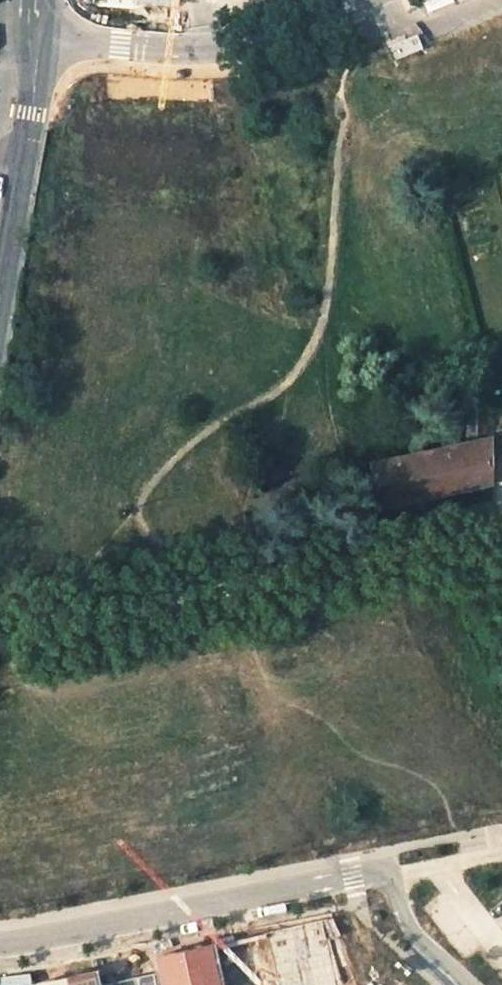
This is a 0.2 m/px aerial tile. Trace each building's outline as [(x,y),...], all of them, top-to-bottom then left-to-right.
[(381,505),(490,482),(490,441),(448,449),(373,465),(381,505)] [(271,936),(281,984),(339,984),(326,924),(271,936)] [(158,961),(164,984),(225,984),(217,947),(158,961)] [(44,984),(103,984),(101,973),(44,984)]
